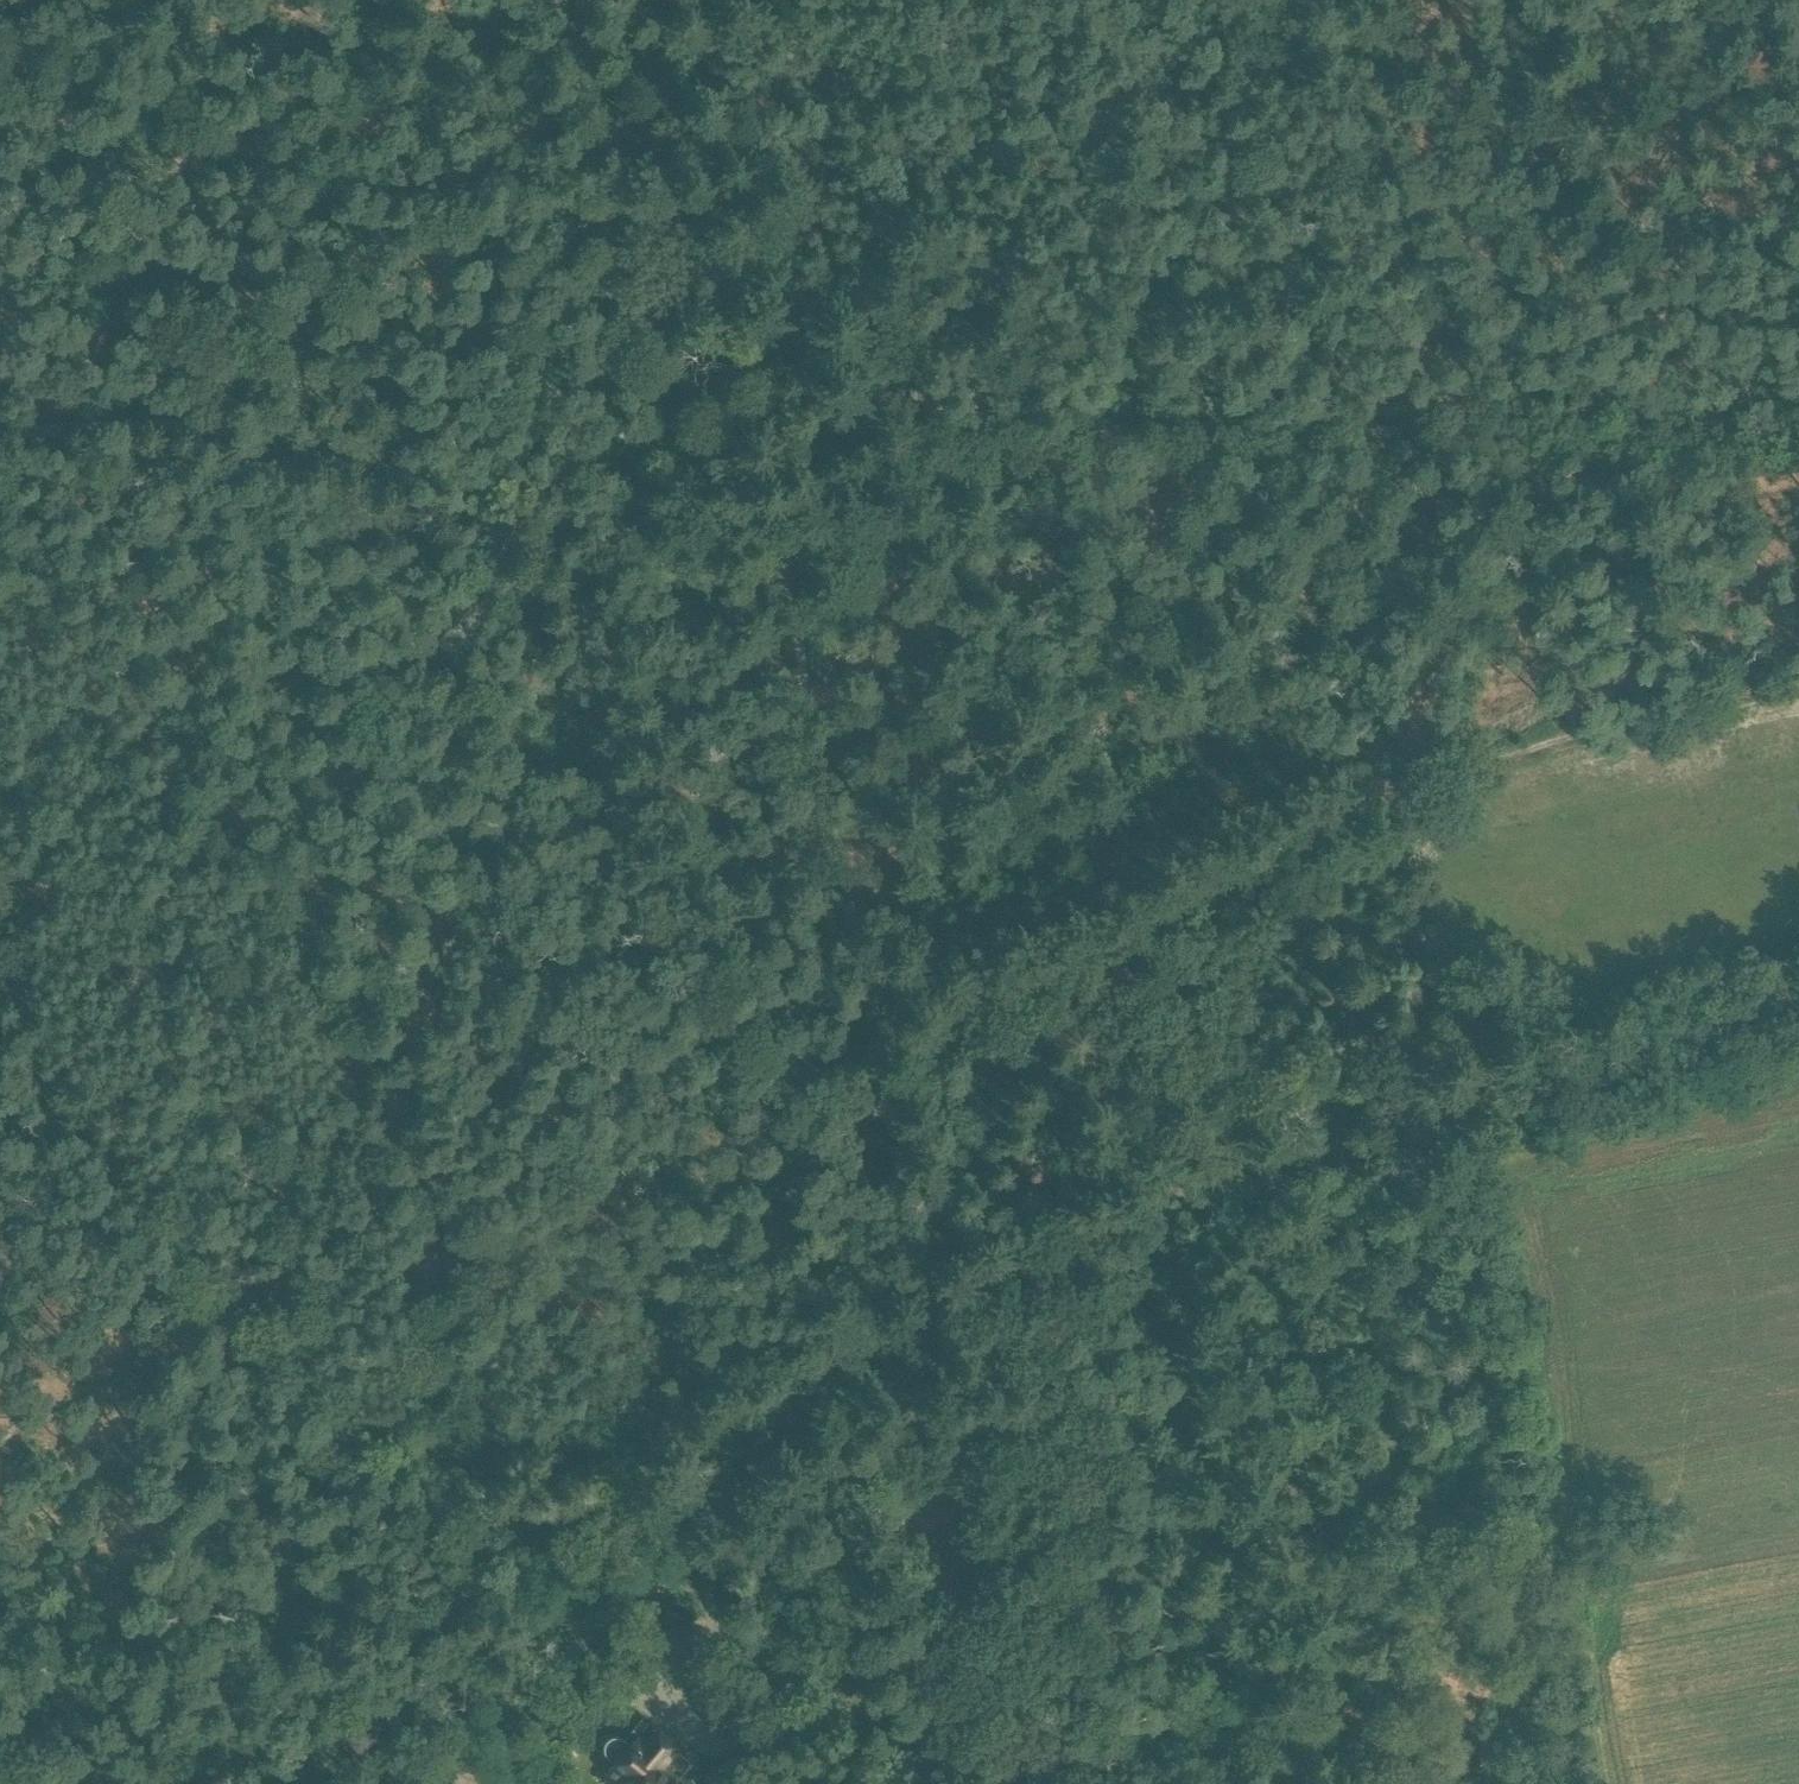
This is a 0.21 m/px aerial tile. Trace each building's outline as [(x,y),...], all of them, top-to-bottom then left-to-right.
[(631,1746),(623,1739),(620,1738),(617,1737),(616,1737),(614,1737),(613,1737),(611,1738),(610,1739),(608,1740),(605,1743),(604,1745),(603,1747),(603,1749),(603,1751),(603,1753),(603,1755),(604,1756),(605,1758),(606,1759),(614,1766),(606,1776),(616,1783),(685,1783),(680,1780),(694,1762),(656,1731),(648,1741),(640,1735),(631,1746)]
